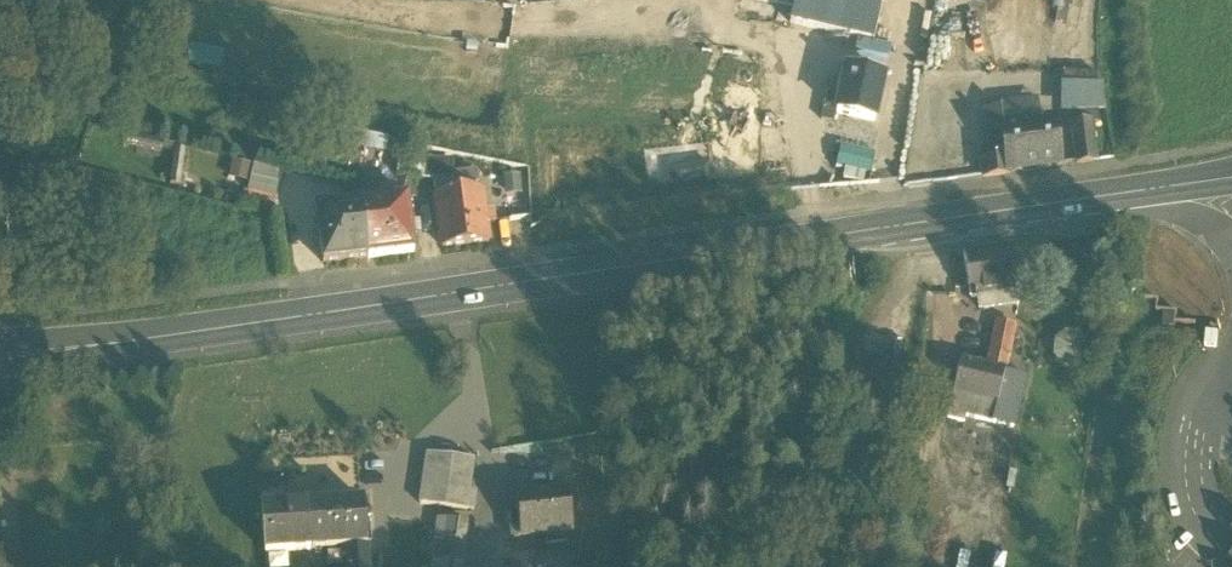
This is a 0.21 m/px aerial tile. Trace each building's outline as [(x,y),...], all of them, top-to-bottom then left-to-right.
[(795,8),(796,0),(756,0),(795,8)] [(795,8),(791,24),(874,42),(883,0),(796,0),(795,8)] [(862,72),(867,58),(849,51),(844,65),(862,72)] [(835,115),(873,123),(882,78),(843,71),(835,115)] [(1099,73),(1064,74),(1064,82),(1099,81),(1099,73)] [(1104,111),(1104,83),(1060,83),(1060,111),(1104,111)] [(979,160),(981,177),(1008,173),(1008,172),(1039,169),(1057,166),(1049,121),(1000,129),(996,103),(981,106),(990,158),(979,160)] [(1071,127),(1077,164),(1095,161),(1089,124),(1071,127)] [(435,161),(410,158),(407,178),(430,181),(453,180),(452,160),(435,161)] [(253,193),(278,200),(284,175),(259,169),(253,193)] [(436,198),(442,249),(488,244),(486,226),(495,225),(494,214),(484,215),(481,192),(436,198)] [(408,200),(361,206),(367,259),(414,253),(412,236),(421,235),(420,224),(411,225),(408,200)] [(324,265),(367,259),(361,206),(318,212),(321,237),(313,238),(314,249),(322,248),(324,265)] [(963,255),(970,298),(973,297),(1017,291),(1019,291),(1013,248),(963,255)] [(978,299),(979,309),(1019,303),(1017,291),(973,297),(974,299),(978,299)] [(1146,299),(1143,320),(1176,325),(1178,311),(1158,308),(1159,302),(1146,299)] [(997,323),(988,368),(1005,372),(1015,326),(997,323)] [(1078,333),(1064,332),(1054,341),(1053,357),(1063,368),(1078,368),(1088,358),(1089,342),(1078,333)] [(960,362),(953,392),(998,402),(1005,373),(1005,372),(988,368),(960,362)] [(1025,378),(1005,373),(998,402),(993,422),(1014,427),(1025,378)] [(947,419),(964,422),(966,416),(993,422),(998,402),(953,392),(947,419)] [(474,460),(427,453),(419,503),(473,510),(476,491),(470,490),(474,460)] [(921,465),(909,464),(906,489),(919,490),(921,465)] [(916,515),(919,490),(906,489),(903,514),(916,515)] [(515,496),(520,537),(573,531),(568,490),(515,496)] [(311,549),(345,546),(368,544),(364,501),(307,506),(311,549)] [(307,505),(261,509),(265,554),(311,550),(311,549),(307,506),(307,505)] [(467,522),(438,518),(432,566),(461,566),(467,522)] [(368,544),(345,546),(346,566),(370,566),(368,544)]
